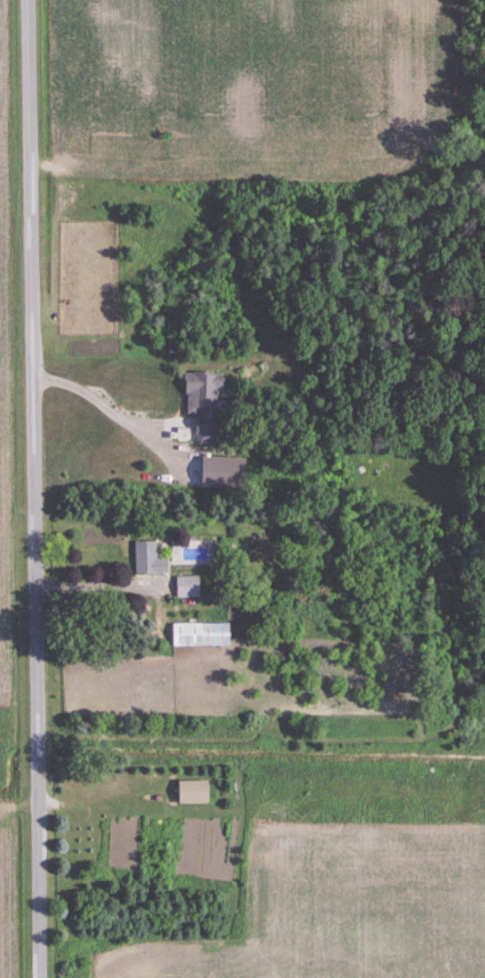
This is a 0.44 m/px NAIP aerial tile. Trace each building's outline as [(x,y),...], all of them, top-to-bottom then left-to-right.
[(193,414),(193,444),(215,444),(215,389),(220,389),(220,374),(183,374),(183,414),(193,414)] [(133,576),(156,576),(156,542),(133,542),(133,576)] [(199,598),(199,578),(175,578),(175,598),(199,598)] [(170,647),(227,647),(227,625),(170,625),(170,647)] [(207,804),(207,781),(175,781),(175,804),(207,804)]
